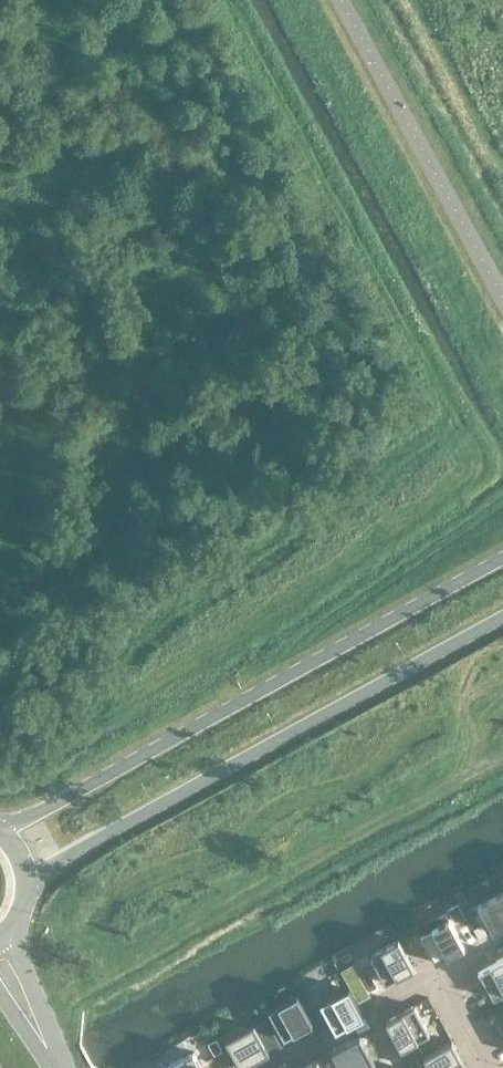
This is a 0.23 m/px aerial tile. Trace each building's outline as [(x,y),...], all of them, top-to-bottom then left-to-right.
[(477,902),(492,931),(502,925),(502,888),(477,902)] [(448,919),(420,934),(435,963),(464,947),(448,919)] [(413,968),(398,939),(369,955),(385,983),(413,968)] [(502,993),(502,956),(477,970),(493,999),(502,993)] [(358,979),(352,968),(341,974),(347,985),(358,979)] [(364,1016),(348,988),(320,1003),(335,1032),(364,1016)] [(296,995),(268,1010),(284,1039),(312,1023),(296,995)] [(401,1049),(429,1033),(413,1005),(385,1021),(401,1049)] [(254,1027),(258,1034),(270,1028),(265,1020),(254,1027)] [(254,1027),(253,1026),(225,1041),(239,1067),(243,1067),(269,1054),(258,1034),(254,1027)] [(331,1050),(341,1067),(377,1067),(359,1035),(331,1050)] [(423,1055),(430,1067),(466,1067),(451,1040),(423,1055)] [(209,1046),(215,1057),(223,1053),(216,1041),(209,1046)] [(165,1067),(202,1067),(193,1051),(165,1067)] [(411,1067),(418,1067),(424,1065),(420,1057),(409,1063),(411,1067)] [(299,1067),(322,1067),(317,1058),(299,1067)]
